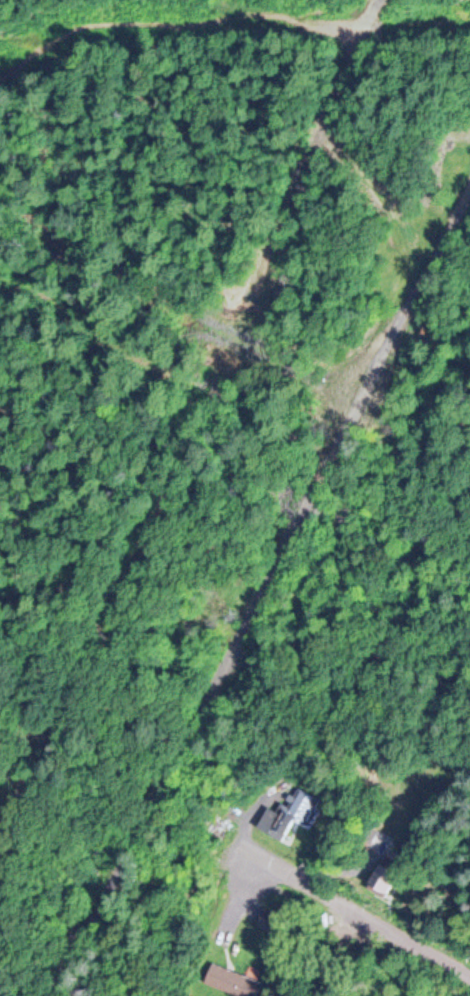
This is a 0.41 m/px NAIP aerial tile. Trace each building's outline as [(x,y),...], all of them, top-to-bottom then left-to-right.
[(284,842),(296,822),(308,829),(322,803),(295,787),(282,810),(268,803),(255,826),(284,842)] [(224,840),(229,831),(214,822),(208,831),(224,840)] [(385,894),(399,869),(379,857),(364,882),(385,894)] [(265,980),(259,995),(247,995),(209,980),(217,961),(265,980)]
